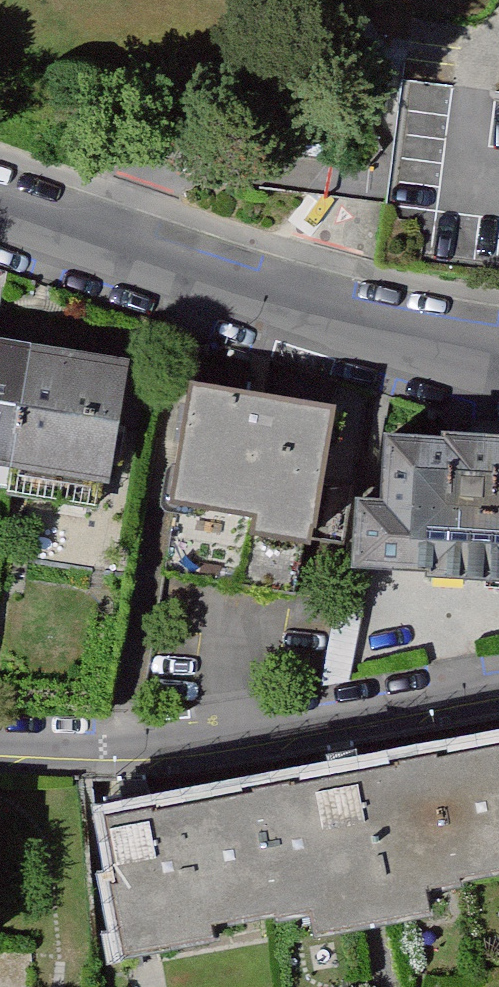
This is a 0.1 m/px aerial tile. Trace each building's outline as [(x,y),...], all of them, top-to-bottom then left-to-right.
[(405,84),(384,255),(498,269),(498,96),(405,84)] [(5,461),(25,348),(0,344),(0,460),(5,461)] [(118,363),(25,348),(5,461),(99,476),(118,363)] [(331,405),(185,380),(165,499),(248,513),(245,530),(307,541),(331,405)] [(385,434),(382,499),(355,497),(351,560),(498,569),(498,441),(385,434)] [(451,758),(476,881),(498,877),(498,749),(451,758)] [(451,758),(234,796),(257,920),(306,911),(311,939),(428,918),(424,891),(476,881),(451,758)] [(209,929),(257,920),(234,796),(91,822),(116,963),(212,946),(209,929)]
